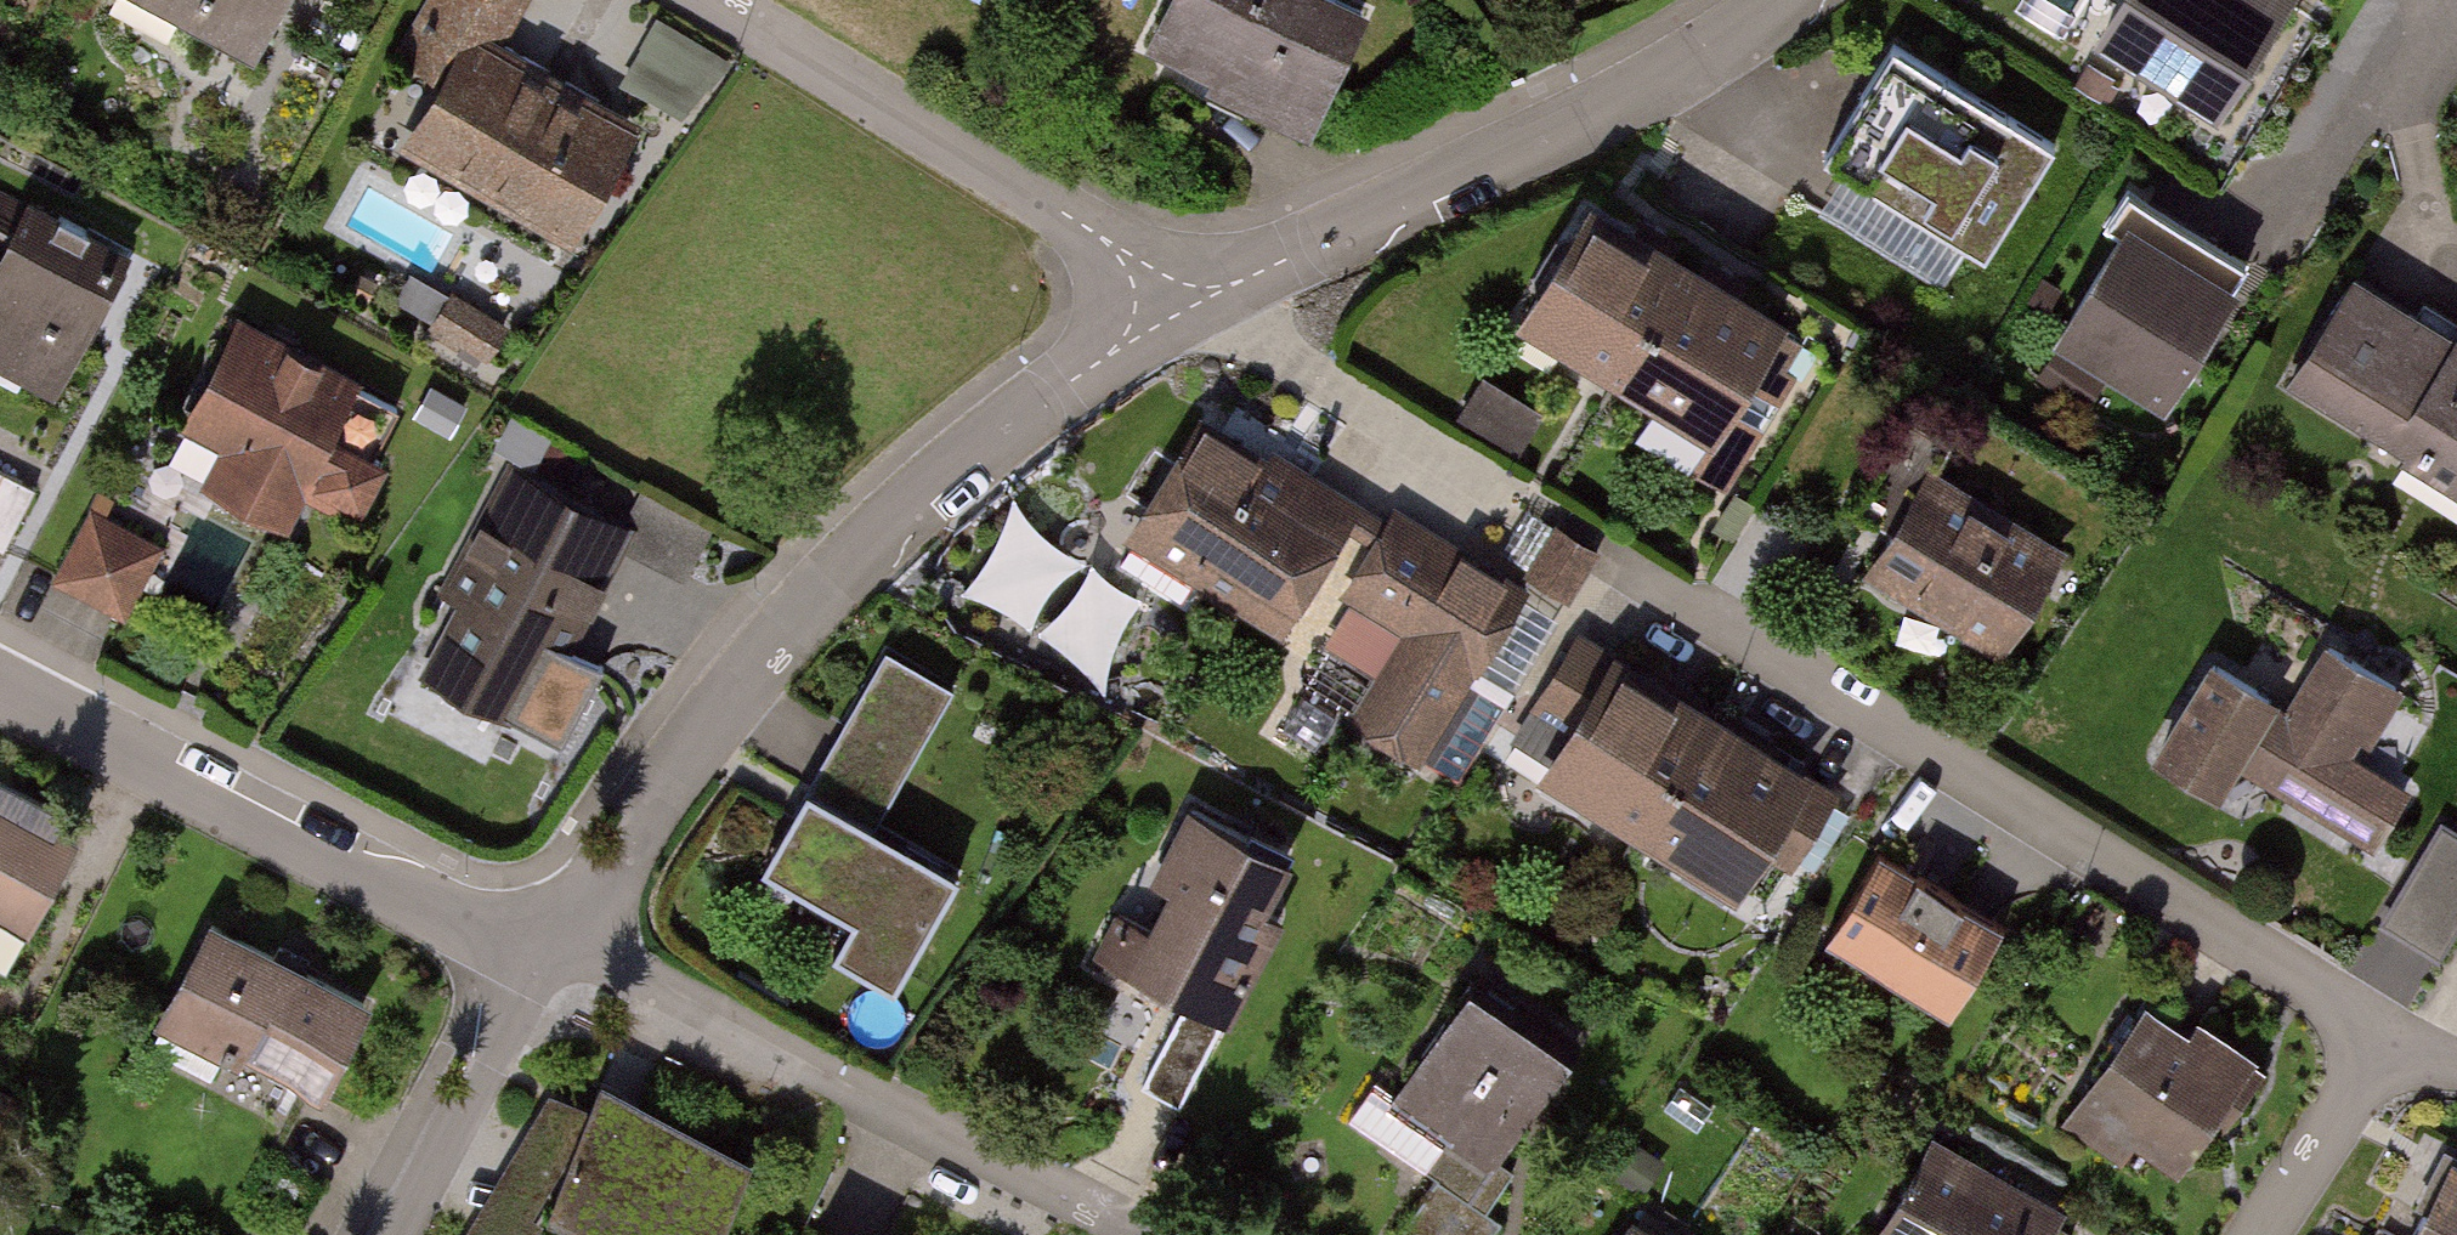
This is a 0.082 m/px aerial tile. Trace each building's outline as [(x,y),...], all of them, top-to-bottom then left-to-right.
[(241,54),(270,0),(140,0),(241,54)] [(387,60),(412,73),(373,143),(561,247),(634,115),(499,42),(522,0),(419,0),(387,60)] [(1352,11),(1329,0),(1146,0),(1120,56),(1293,136),(1352,11)] [(2068,40),(2204,125),(2283,0),(2093,0),(2068,40)] [(726,52),(652,13),(615,80),(690,120),(726,52)] [(2045,147),(1870,40),(1798,157),(1973,264),(2045,147)] [(0,184),(0,368),(49,393),(124,247),(0,184)] [(2241,266),(2121,198),(2040,338),(2160,407),(2241,266)] [(1765,324),(1559,212),(1497,324),(1704,436),(1765,324)] [(2346,266),(2275,385),(2456,494),(2456,299),(2452,296),(2437,320),(2346,266)] [(408,395),(226,305),(167,423),(219,448),(200,485),(281,525),(296,495),(346,520),(408,395)] [(1529,438),(1547,397),(1484,370),(1466,411),(1529,438)] [(1594,563),(1521,514),(1491,560),(1393,495),(1371,528),(1190,409),(1106,535),(1308,670),(1322,648),(1370,679),(1346,714),(1448,782),(1594,563)] [(630,519),(508,456),(434,599),(555,662),(630,519)] [(2051,546),(1915,463),(1848,571),(1985,654),(2051,546)] [(156,544),(80,503),(41,576),(117,616),(156,544)] [(971,584),(1109,663),(1155,584),(1017,504),(971,584)] [(1807,766),(1573,624),(1521,709),(1544,722),(1520,762),(1724,886),(1752,840),(1787,861),(1828,792),(1801,776),(1807,766)] [(876,645),(755,864),(842,912),(821,949),(885,984),(949,869),(875,829),(953,688),(876,645)] [(2277,713),(2191,659),(2132,752),(2215,804),(2239,767),(2372,850),(2412,786),(2353,749),(2388,694),(2317,649),(2277,713)] [(1177,1006),(1137,1079),(1174,1099),(1272,921),(1248,907),(1275,857),(1173,801),(1087,957),(1177,1006)] [(0,803),(0,928),(21,939),(74,844),(0,803)] [(2437,824),(2379,924),(2438,958),(2456,924),(2456,836),(2437,824)] [(1991,920),(1865,845),(1812,935),(1938,1009),(1991,920)] [(363,1011),(195,920),(145,1012),(313,1103),(363,1011)] [(1449,986),(1381,1093),(1445,1133),(1380,1234),(1483,1234),(1494,1218),(1479,1209),(1505,1167),(1492,1159),(1558,1055),(1449,986)] [(2179,1031),(2131,999),(2052,1114),(2113,1155),(2124,1139),(2169,1169),(2247,1055),(2189,1015),(2179,1031)] [(591,1082),(530,1211),(582,1234),(714,1234),(751,1157),(591,1082)] [(1858,1234),(2043,1234),(2058,1210),(1920,1129),(1858,1234)] [(2439,1156),(2400,1234),(2456,1234),(2456,1164),(2439,1156)] [(1598,1234),(1654,1234),(1613,1210),(1598,1234)]
